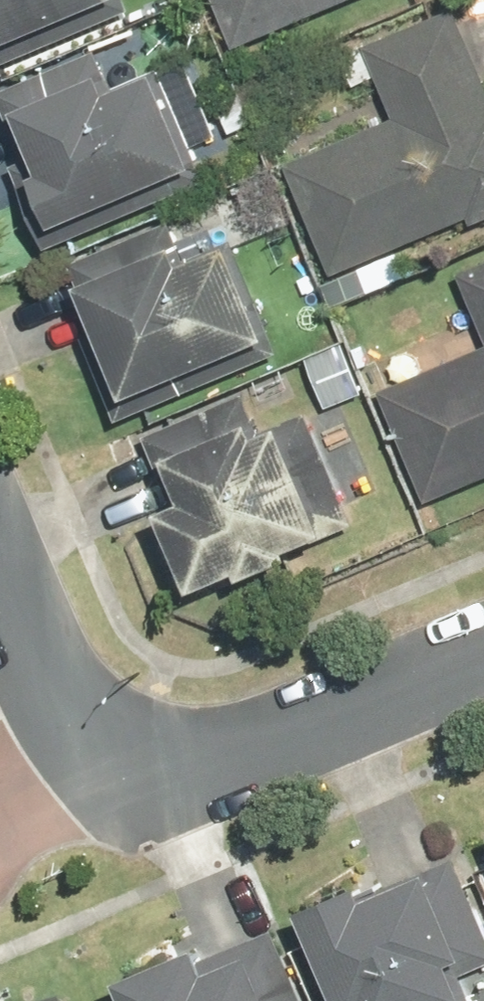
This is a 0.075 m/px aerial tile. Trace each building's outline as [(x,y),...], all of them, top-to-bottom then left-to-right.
[(129,7),(126,0),(0,0),(0,61),(129,7)] [(233,55),(364,0),(210,0),(233,55)] [(327,290),(483,224),(483,49),(466,7),(373,46),(405,122),(279,175),(327,290)] [(40,249),(204,180),(147,45),(0,107),(0,155),(40,249)] [(53,273),(116,422),(274,355),(211,206),(53,273)] [(424,517),(483,492),(483,273),(447,288),(478,361),(376,403),(424,517)] [(151,528),(184,605),(355,533),(293,387),(147,448),(176,517),(151,528)] [(290,931),(319,1000),(464,1000),(461,992),(483,982),(483,920),(459,861),(290,931)] [(137,1000),(300,1000),(276,943),(137,1000)]
